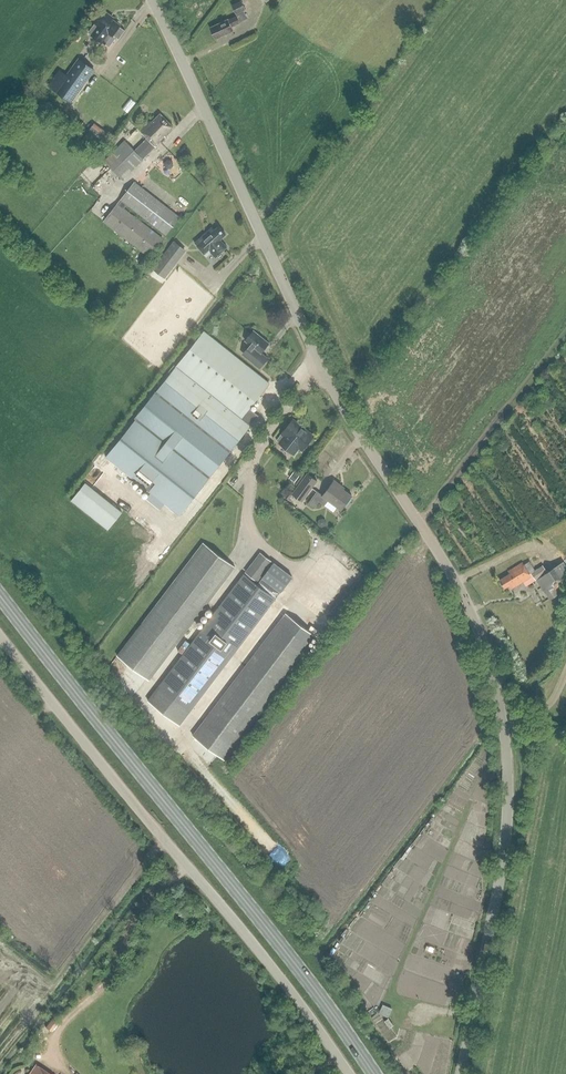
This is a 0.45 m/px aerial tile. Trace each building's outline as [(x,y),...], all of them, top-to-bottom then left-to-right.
[(234,30),(232,26),(241,22),(241,21),(248,17),(244,9),(245,8),(241,1),(233,5),(238,15),(229,19),(229,18),(219,22),(220,23),(211,27),(216,37),(223,34),(224,35),(234,30)] [(92,34),(92,35),(102,42),(102,41),(105,44),(112,34),(112,35),(119,25),(109,18),(110,16),(104,11),(95,22),(96,23),(89,32),(92,34)] [(79,58),(75,64),(62,82),(57,90),(71,101),(85,82),(94,69),(79,58)] [(124,141),(103,162),(122,181),(142,160),(155,147),(165,137),(163,135),(172,127),(159,115),(151,123),(149,121),(139,132),(146,138),(134,151),(130,148),(124,141)] [(93,121),(87,129),(100,139),(106,131),(93,121)] [(164,162),(164,166),(167,168),(170,168),(173,166),(173,162),(170,159),(166,159),(164,162)] [(148,257),(161,239),(123,210),(127,205),(165,235),(178,218),(134,183),(103,222),(148,257)] [(219,239),(225,234),(218,226),(214,230),(211,227),(194,243),(206,256),(210,252),(215,257),(226,247),(219,239)] [(186,250),(174,241),(152,269),(165,278),(186,250)] [(254,330),(246,340),(252,345),(246,352),(251,356),(250,358),(261,367),(268,358),(262,352),(269,342),(254,330)] [(136,420),(107,456),(180,515),(260,415),(250,407),(269,382),(205,333),(205,332),(137,421),(136,420)] [(294,455),(300,447),(302,450),(314,435),(293,419),(277,440),(279,442),(294,455)] [(289,478),(295,482),(299,476),(294,472),(289,478)] [(292,494),(303,502),(318,481),(307,473),(306,474),(292,494)] [(353,495),(340,486),(341,485),(334,480),(323,495),(318,491),(309,503),(314,508),(320,501),(326,505),(330,499),(343,509),(353,495)] [(106,529),(120,511),(83,481),(68,499),(106,529)] [(160,510),(166,503),(152,492),(147,499),(160,510)] [(328,534),(333,538),(336,533),(332,530),(328,534)] [(149,681),(235,567),(203,543),(117,656),(149,681)] [(257,581),(272,562),(260,552),(245,572),(257,581)] [(562,578),(565,576),(565,565),(564,562),(547,573),(543,565),(535,570),(530,561),(524,564),(523,562),(508,571),(510,574),(500,580),(505,588),(509,586),(511,589),(532,577),(534,581),(537,580),(550,600),(558,595),(556,591),(565,585),(562,578)] [(292,577),(274,563),(257,584),(244,574),(148,701),(179,726),(276,598),(292,577)] [(314,635),(286,613),(193,736),(225,760),(311,646),(307,643),(314,635)] [(386,964),(397,967),(405,941),(396,938),(390,957),(388,956),(386,964)] [(388,1016),(391,1009),(383,1006),(380,1012),(388,1016)] [(52,1018),(46,1027),(52,1031),(58,1022),(52,1018)] [(36,1064),(29,1073),(50,1073),(36,1064)]
